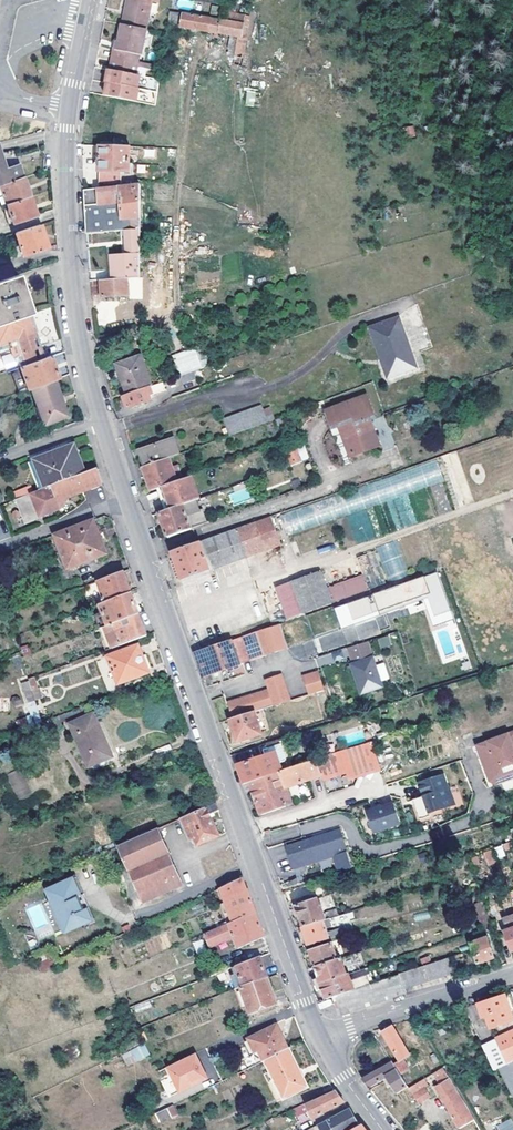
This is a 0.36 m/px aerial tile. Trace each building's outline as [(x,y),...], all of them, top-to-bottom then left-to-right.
[(122,23),(147,28),(152,0),(126,0),(122,23)] [(168,24),(181,27),(183,13),(170,9),(168,24)] [(240,38),(240,36),(242,23),(183,13),(181,27),(237,37),(240,38)] [(147,28),(122,23),(119,41),(117,40),(113,59),(138,62),(138,60),(140,53),(143,54),(147,28)] [(242,57),(244,36),(240,36),(240,38),(237,37),(235,56),(242,57)] [(137,67),(138,62),(113,59),(111,71),(136,75),(137,67)] [(138,62),(137,67),(155,70),(160,71),(161,64),(138,60),(138,62)] [(111,71),(109,71),(106,83),(107,84),(105,96),(135,102),(138,89),(136,88),(139,76),(136,75),(111,71)] [(254,106),(256,92),(247,90),(245,105),(254,106)] [(413,125),(404,127),(406,137),(415,135),(413,125)] [(120,183),(121,171),(129,172),(130,146),(108,145),(100,145),(98,181),(120,183)] [(22,177),(13,149),(0,153),(0,184),(22,177)] [(29,197),(22,177),(0,184),(0,188),(6,204),(29,197)] [(127,230),(139,229),(140,183),(84,189),(85,208),(86,221),(86,233),(127,230)] [(36,216),(29,197),(6,204),(13,224),(36,216)] [(14,232),(22,256),(46,248),(38,224),(14,232)] [(139,229),(127,230),(127,253),(110,254),(112,278),(139,276),(139,231),(139,229)] [(265,249),(279,249),(279,234),(265,234),(265,249)] [(31,312),(18,274),(14,265),(0,270),(0,323),(31,312)] [(139,276),(112,278),(99,280),(101,297),(128,295),(128,299),(141,299),(139,276)] [(37,330),(31,312),(0,323),(0,351),(0,352),(13,347),(20,367),(35,361),(28,339),(31,338),(29,333),(37,330)] [(368,328),(386,377),(414,367),(396,318),(368,328)] [(46,357),(37,330),(29,333),(31,338),(28,339),(35,361),(46,357)] [(173,353),(177,374),(206,369),(202,348),(173,353)] [(46,357),(35,361),(20,367),(18,367),(26,390),(31,388),(55,379),(58,377),(50,356),(46,357)] [(118,364),(128,394),(147,387),(151,386),(141,356),(118,364)] [(116,365),(126,395),(128,394),(118,364),(116,365)] [(18,367),(9,370),(17,393),(26,390),(18,367)] [(186,383),(195,379),(193,371),(181,376),(184,383),(186,383)] [(59,399),(62,397),(55,379),(31,388),(45,422),(64,414),(59,399)] [(197,384),(195,379),(186,383),(188,387),(197,384)] [(151,386),(147,387),(149,395),(166,389),(163,382),(151,386)] [(128,394),(126,395),(123,396),(128,409),(151,401),(149,395),(147,387),(128,394)] [(68,413),(62,397),(59,399),(64,414),(68,413)] [(339,427),(348,450),(373,440),(365,419),(371,417),(365,398),(326,413),(332,430),(339,427)] [(267,422),(261,406),(224,419),(230,435),(267,422)] [(342,452),(348,450),(339,427),(332,430),(326,413),(322,414),(332,440),(337,438),(342,452)] [(145,466),(167,458),(179,453),(173,438),(139,450),(145,466)] [(77,444),(70,447),(77,464),(83,461),(77,444)] [(305,446),(286,450),(289,464),(308,460),(305,446)] [(52,485),(87,471),(83,461),(77,464),(70,447),(34,461),(45,488),(52,485)] [(167,458),(145,466),(142,467),(151,490),(176,481),(167,458)] [(26,464),(37,491),(45,488),(34,461),(26,464)] [(284,531),(444,485),(438,464),(278,509),(284,531)] [(87,471),(52,485),(61,508),(63,508),(71,496),(104,483),(99,471),(97,467),(87,471)] [(176,481),(151,490),(159,513),(199,499),(191,475),(176,481)] [(61,508),(52,485),(45,488),(37,491),(17,499),(26,522),(61,508)] [(15,497),(29,493),(27,487),(13,491),(15,497)] [(207,522),(199,499),(159,513),(167,537),(207,522)] [(205,540),(216,569),(283,545),(272,516),(205,540)] [(108,555),(94,521),(56,537),(71,572),(108,555)] [(205,540),(200,541),(210,568),(211,571),(216,569),(205,540)] [(210,568),(200,541),(173,551),(175,556),(183,578),(196,573),(210,568)] [(372,552),(355,558),(361,575),(366,589),(383,583),(372,552)] [(324,588),(318,571),(275,587),(286,618),(366,589),(361,575),(324,588)] [(103,597),(104,602),(132,593),(124,572),(97,581),(103,597)] [(440,575),(333,603),(340,627),(407,609),(409,614),(427,609),(431,625),(452,620),(440,575)] [(107,626),(139,614),(132,593),(104,602),(98,604),(107,626)] [(113,648),(135,639),(147,635),(143,625),(139,614),(107,626),(106,627),(113,648)] [(384,615),(377,618),(380,628),(388,626),(384,615)] [(279,623),(258,631),(265,655),(288,647),(279,623)] [(265,655),(258,631),(203,650),(196,653),(204,676),(265,655)] [(388,637),(379,639),(382,647),(391,644),(388,637)] [(135,639),(113,648),(106,650),(117,684),(148,673),(139,644),(137,645),(135,639)] [(353,664),(352,664),(362,692),(382,686),(380,681),(375,666),(367,642),(348,648),(353,664)] [(316,656),(318,666),(349,659),(346,649),(316,656)] [(384,662),(375,666),(380,681),(390,678),(384,662)] [(319,671),(302,676),(308,694),(324,689),(319,671)] [(227,703),(232,719),(259,710),(290,700),(281,674),(265,679),(268,689),(227,703)] [(36,677),(20,682),(26,702),(42,698),(36,677)] [(260,734),(260,732),(266,730),(259,710),(232,719),(229,720),(236,742),(260,734)] [(82,767),(106,758),(90,714),(67,723),(82,767)] [(56,717),(41,722),(18,730),(21,738),(42,730),(43,734),(60,728),(56,717)] [(490,785),(500,791),(512,786),(512,737),(477,751),(490,785)] [(293,779),(295,785),(321,776),(321,775),(347,766),(349,771),(382,760),(375,739),(288,768),(287,769),(290,780),(293,779)] [(249,782),(282,770),(279,762),(286,761),(279,743),(263,749),(266,755),(238,765),(245,783),(249,782)] [(282,770),(249,782),(259,813),(291,803),(286,787),(295,785),(293,779),(290,780),(287,769),(282,770)] [(419,803),(413,805),(418,819),(429,815),(428,813),(456,803),(450,786),(449,786),(444,773),(417,782),(422,796),(417,797),(419,803)] [(214,813),(218,811),(215,803),(181,818),(190,840),(194,838),(198,846),(218,837),(210,819),(214,813)] [(391,803),(365,811),(372,832),(398,824),(391,803)] [(169,851),(158,828),(118,845),(129,870),(143,901),(162,892),(164,896),(173,892),(171,888),(181,884),(168,852),(169,851)] [(339,873),(352,869),(350,861),(353,861),(351,856),(348,857),(340,829),(287,846),(294,869),(333,856),(339,873)] [(498,858),(505,856),(502,845),(495,846),(498,858)] [(488,866),(496,862),(490,849),(482,853),(488,866)] [(321,869),(334,866),(332,858),(319,861),(321,869)] [(47,890),(65,932),(91,921),(86,908),(84,909),(79,896),(84,894),(76,874),(58,882),(59,884),(47,890)] [(232,922),(255,912),(254,908),(248,890),(246,891),(242,878),(220,888),(232,922)] [(303,926),(325,919),(317,894),(304,898),(305,901),(296,905),(303,926)] [(487,910),(478,914),(483,929),(493,927),(487,910)] [(413,916),(415,922),(429,917),(427,911),(413,916)] [(255,912),(232,922),(205,933),(210,946),(233,937),(237,948),(264,937),(255,912)] [(325,919),(303,926),(301,927),(308,945),(328,939),(325,929),(331,927),(328,918),(325,919)] [(512,923),(503,926),(512,951),(512,926),(512,923)] [(477,964),(494,958),(487,937),(469,943),(477,964)] [(200,939),(193,942),(197,953),(205,949),(200,939)] [(315,966),(335,960),(330,945),(309,951),(315,966)] [(351,955),(355,966),(360,964),(357,953),(351,955)] [(355,966),(351,955),(338,959),(344,975),(357,971),(355,966)] [(242,986),(265,978),(259,957),(235,965),(242,986)] [(400,974),(405,989),(454,973),(449,957),(400,974)] [(344,975),(338,959),(335,960),(315,966),(319,977),(312,980),(314,986),(344,975)] [(349,991),(334,996),(337,1004),(346,1010),(348,1012),(406,992),(405,989),(400,974),(349,991)] [(334,996),(349,991),(366,985),(362,975),(346,981),(344,975),(314,986),(317,991),(323,989),(327,999),(328,999),(334,996)] [(265,978),(242,986),(238,987),(248,1013),(275,1003),(265,978)] [(483,1017),(487,1016),(491,1028),(512,1020),(504,996),(478,1004),(483,1017)] [(135,1011),(150,1007),(148,1001),(133,1004),(135,1011)] [(262,1061),(264,1060),(288,1048),(276,1024),(247,1038),(254,1053),(257,1051),(262,1061)] [(399,1071),(405,1068),(417,1061),(413,1054),(409,1056),(393,1027),(384,1032),(400,1061),(394,1064),(399,1071)] [(499,1069),(512,1096),(512,1030),(498,1037),(507,1062),(498,1067),(499,1069)] [(494,1072),(499,1069),(498,1067),(507,1062),(498,1037),(481,1046),(494,1072)] [(131,1050),(135,1060),(148,1054),(143,1044),(131,1050)] [(288,1048),(264,1060),(279,1093),(285,1090),(290,1087),(292,1093),(306,1086),(288,1048)] [(188,1057),(162,1070),(174,1094),(199,1081),(200,1077),(195,1068),(194,1069),(188,1057)] [(399,1071),(394,1064),(392,1061),(366,1073),(361,1076),(366,1081),(370,1086),(389,1077),(398,1092),(408,1086),(399,1071)] [(413,1083),(405,1068),(399,1071),(408,1086),(413,1083)] [(439,1083),(440,1086),(437,1087),(459,1126),(474,1118),(456,1088),(449,1077),(439,1083)] [(417,1101),(429,1094),(423,1085),(412,1092),(417,1101)] [(334,1088),(304,1103),(311,1116),(343,1099),(334,1088)] [(358,1124),(352,1115),(347,1106),(318,1123),(322,1129),(348,1129),(358,1124)] [(155,1113),(159,1121),(171,1115),(167,1108),(155,1113)] [(306,1113),(296,1117),(299,1124),(309,1120),(306,1113)] [(495,1122),(499,1129),(512,1129),(512,1119),(511,1115),(495,1122)]
